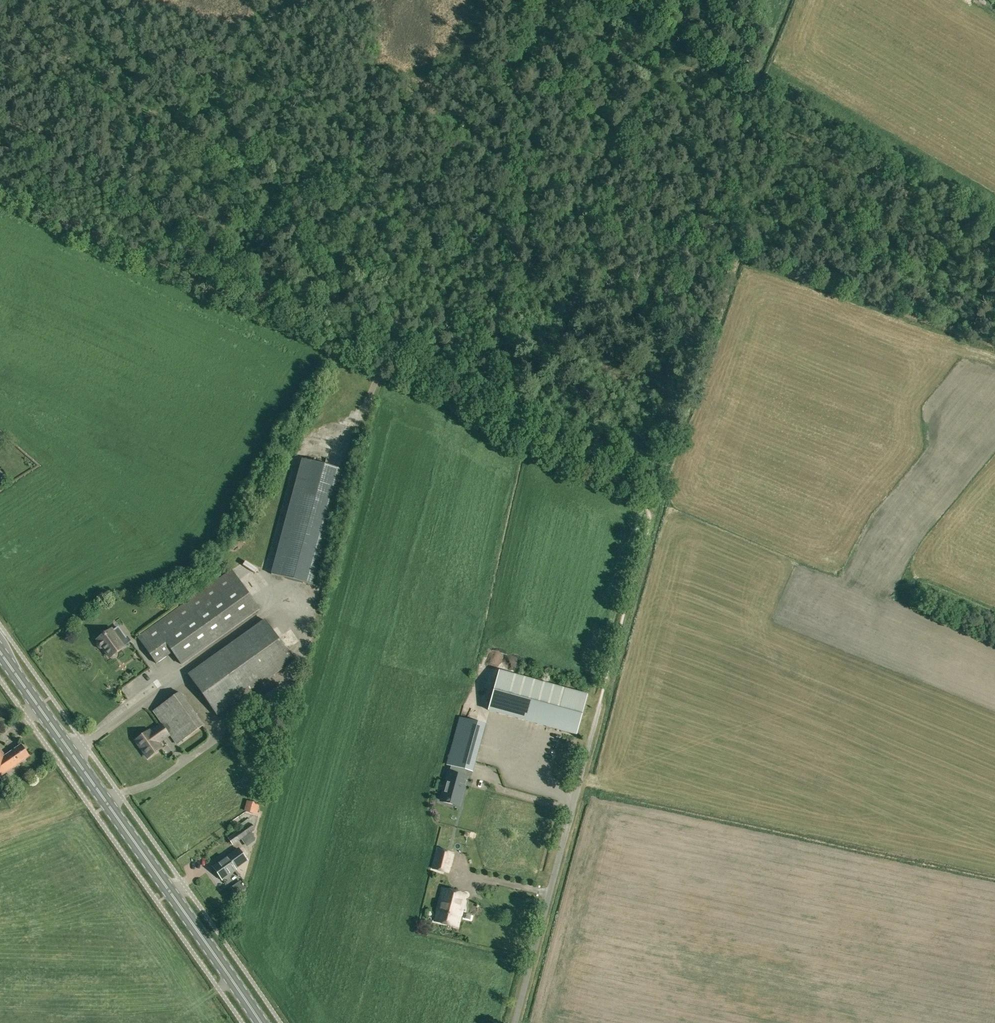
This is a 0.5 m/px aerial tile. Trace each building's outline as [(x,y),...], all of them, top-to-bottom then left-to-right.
[(345,471),(300,459),(271,574),(316,585),(345,471)] [(259,609),(231,570),(138,637),(157,663),(173,652),(182,664),(190,658),(259,609)] [(293,660),(265,620),(189,674),(217,715),(293,660)] [(112,630),(106,634),(98,640),(99,641),(98,642),(98,644),(98,645),(99,646),(100,647),(102,647),(103,647),(110,657),(124,647),(120,642),(126,638),(118,627),(113,631),(112,630)] [(290,644),(300,641),(298,635),(288,639),(290,644)] [(489,710),(577,733),(587,694),(499,671),(489,710)] [(176,745),(204,725),(180,692),(153,711),(176,745)] [(466,769),(473,771),(486,724),(460,717),(447,764),(452,765),(466,769)] [(158,743),(169,735),(162,725),(151,733),(149,731),(136,740),(148,757),(161,748),(158,743)] [(554,734),(552,739),(564,742),(565,737),(554,734)] [(30,756),(22,744),(5,755),(1,749),(0,749),(0,777),(30,756)] [(459,805),(467,778),(464,777),(466,769),(452,765),(449,773),(448,773),(441,800),(453,804),(453,803),(459,805)] [(259,803),(246,800),(244,811),(256,814),(259,803)] [(254,830),(250,823),(234,835),(238,841),(254,830)] [(254,841),(255,838),(254,837),(247,842),(249,845),(254,841)] [(222,880),(236,869),(235,868),(247,859),(239,849),(227,857),(213,867),(222,880)] [(453,853),(438,849),(433,869),(448,873),(453,853)] [(458,927),(466,894),(443,888),(435,921),(458,927)]
